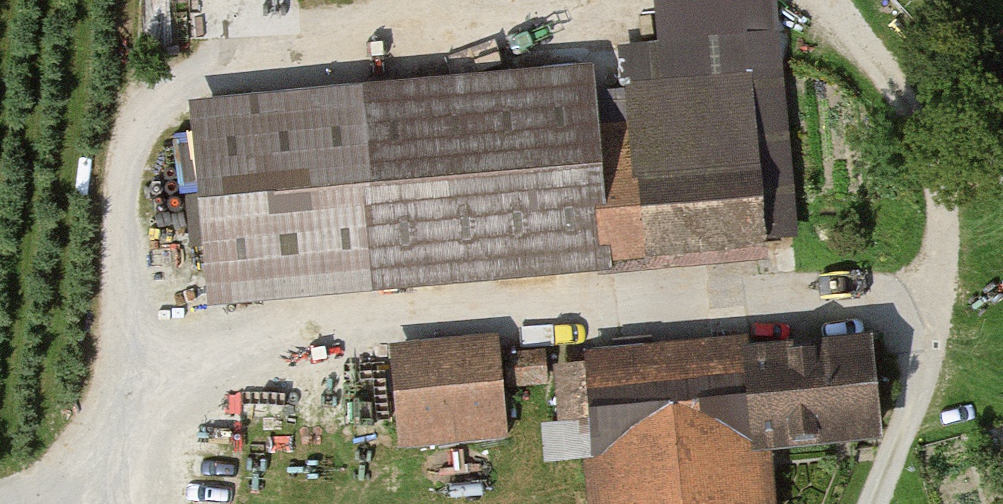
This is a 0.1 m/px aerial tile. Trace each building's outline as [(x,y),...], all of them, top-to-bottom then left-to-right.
[(601,61),(198,93),(214,300),(617,269),(649,266),(770,257),(752,29),(631,39),(637,113),(605,116),(601,61)] [(506,328),(395,339),(406,447),(517,436),(511,383),(508,345),(506,328)] [(874,330),(746,340),(746,331),(584,344),(597,503),(784,503),(779,443),(882,435),(874,330)] [(553,379),(549,341),(508,345),(511,383),(553,379)]
